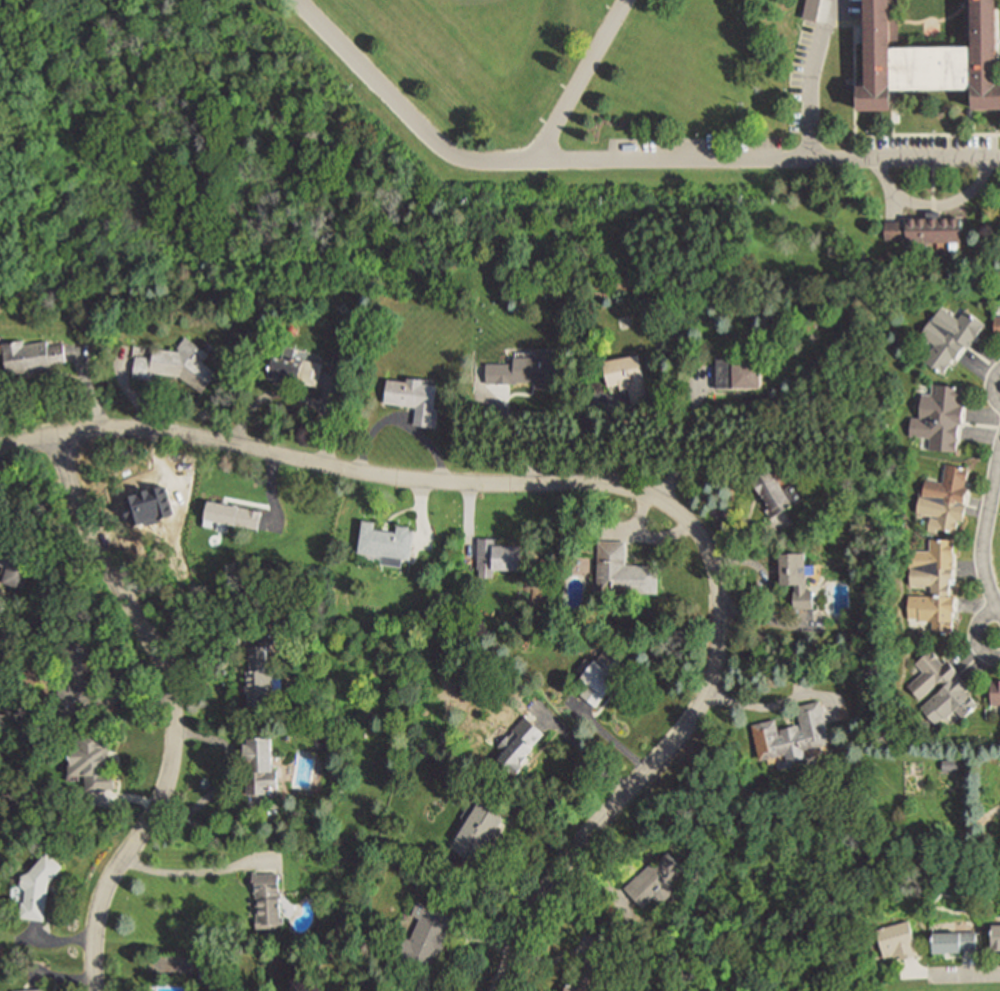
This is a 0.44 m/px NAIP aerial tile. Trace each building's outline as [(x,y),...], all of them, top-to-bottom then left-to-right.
[(867,87),(859,88),(859,112),(893,112),(893,91),(974,91),(974,110),(999,110),(999,85),(998,85),(997,0),(972,0),(973,47),(932,48),(892,48),(891,0),(866,0),(867,87)] [(958,240),(957,216),(903,218),(903,240),(958,240)] [(883,240),(903,240),(903,218),(883,218),(883,240)] [(957,356),(953,361),(954,363),(949,369),(948,368),(945,372),(927,358),(939,342),(925,332),(946,303),(963,316),(970,306),(990,321),(989,322),(990,322),(981,334),(972,346),(971,345),(960,358),(957,356)] [(133,376),(136,354),(152,356),(153,346),(174,349),(184,335),(209,351),(203,360),(217,369),(203,391),(181,376),(155,371),(154,379),(133,376)] [(2,341),(24,338),(24,343),(47,340),(47,345),(63,343),(65,360),(51,362),(52,366),(6,372),(2,341)] [(323,363),(316,388),(291,380),(290,384),(278,380),(279,377),(269,375),(275,356),(282,358),(286,344),(296,347),(294,355),(323,363)] [(604,359),(640,353),(649,400),(632,403),(628,381),(608,385),(604,359)] [(496,362),(515,362),(515,355),(562,356),(562,387),(535,386),(535,381),(516,381),(516,383),(496,383),(496,362)] [(717,356),(735,356),(735,360),(762,360),(761,388),(717,387),(717,356)] [(385,401),(388,377),(408,380),(408,375),(425,378),(424,382),(444,385),(437,426),(414,423),(416,406),(385,401)] [(918,398),(931,400),(933,380),(962,383),(958,421),(965,422),(962,449),(960,449),(959,455),(933,453),(934,440),(938,440),(938,436),(921,434),(923,418),(916,417),(918,398)] [(941,514),(919,510),(922,492),(926,493),(929,477),(947,480),(950,460),(972,464),(972,466),(977,467),(976,476),(972,475),(971,483),(975,484),(968,520),(960,518),(960,519),(963,519),(962,525),(958,525),(957,529),(945,527),(945,528),(940,527),(939,531),(931,529),(933,516),(940,517),(941,514)] [(795,481),(805,499),(791,507),(790,505),(771,515),(765,504),(763,505),(761,500),(762,500),(750,478),(773,466),(784,487),(795,481)] [(208,497),(262,509),(258,527),(214,518),(213,526),(203,523),(208,497)] [(363,518),(374,520),(373,528),(396,531),(397,524),(410,526),(409,529),(415,530),(411,558),(403,557),(402,566),(382,563),(383,554),(359,551),(363,518)] [(478,536),(498,536),(498,543),(526,544),(525,568),(494,568),(494,577),(479,576),(479,567),(478,567),(478,536)] [(599,538),(627,539),(626,562),(659,563),(659,591),(598,590),(599,538)] [(8,565),(0,563),(0,540),(35,550),(24,587),(4,581),(8,565)] [(928,541),(950,542),(950,584),(946,584),(946,598),(950,598),(949,635),(928,635),(928,623),(904,623),(904,597),(927,597),(927,587),(907,587),(908,553),(928,553),(928,541)] [(780,551),(806,550),(808,589),(814,589),(815,607),(793,608),(792,589),(796,589),(795,584),(781,584),(780,551)] [(57,640),(92,640),(93,658),(85,658),(85,677),(91,677),(91,673),(102,672),(103,698),(75,699),(75,713),(59,713),(57,640)] [(611,640),(634,658),(597,707),(580,694),(589,682),(581,676),(595,658),(596,659),(611,640)] [(249,706),(248,691),(244,691),(243,682),(249,682),(247,665),(249,665),(247,645),(268,643),(269,655),(272,655),(277,658),(278,664),(275,668),(274,675),(280,674),(282,693),(274,693),(275,704),(249,706)] [(912,665),(926,652),(939,666),(942,663),(955,676),(948,682),(972,709),(956,723),(948,714),(929,730),(914,712),(936,693),(931,688),(914,703),(903,690),(920,675),(912,665)] [(762,758),(753,724),(776,718),(780,733),(782,732),(781,727),(798,722),(800,728),(803,727),(797,704),(821,698),(832,741),(805,748),(807,755),(790,760),(788,751),(762,758)] [(532,719),(546,732),(536,742),(540,746),(517,772),(499,756),(503,751),(497,746),(509,733),(510,734),(518,725),(523,729),(532,719)] [(107,733),(107,738),(111,738),(111,756),(108,756),(108,770),(116,770),(116,789),(86,789),(86,774),(69,774),(69,759),(71,759),(71,748),(77,748),(77,733),(107,733)] [(247,792),(247,763),(245,763),(245,742),(249,742),(249,735),(274,734),(274,750),(276,750),(276,763),(274,763),(274,767),(278,767),(278,788),(267,788),(267,792),(247,792)] [(943,758),(960,758),(960,770),(943,770),(943,758)] [(475,794),(481,799),(487,790),(510,804),(503,815),(505,817),(491,840),(487,838),(483,844),(487,846),(477,862),(450,846),(467,819),(462,816),(475,794)] [(50,881),(44,920),(19,916),(21,899),(24,900),(26,889),(21,885),(21,874),(29,871),(47,849),(64,865),(50,881)] [(622,887),(652,861),(654,864),(670,850),(685,868),(671,880),(675,884),(673,893),(667,898),(657,897),(656,896),(645,906),(628,888),(625,890),(622,887)] [(278,872),(278,887),(281,887),(282,915),(284,915),(285,927),(256,928),(255,892),(253,892),(253,887),(251,887),(251,870),(257,870),(257,873),(278,872)] [(418,897),(455,913),(449,927),(452,929),(442,952),(440,951),(433,967),(399,952),(406,936),(411,938),(420,917),(411,913),(418,897)] [(916,954),(917,957),(900,962),(899,959),(893,960),(891,957),(883,959),(875,932),(907,923),(915,950),(916,954)] [(989,928),(999,928),(999,954),(991,954),(991,952),(989,953),(989,928)] [(974,934),(974,951),(958,951),(958,958),(932,958),(932,934),(958,934),(974,934)]
